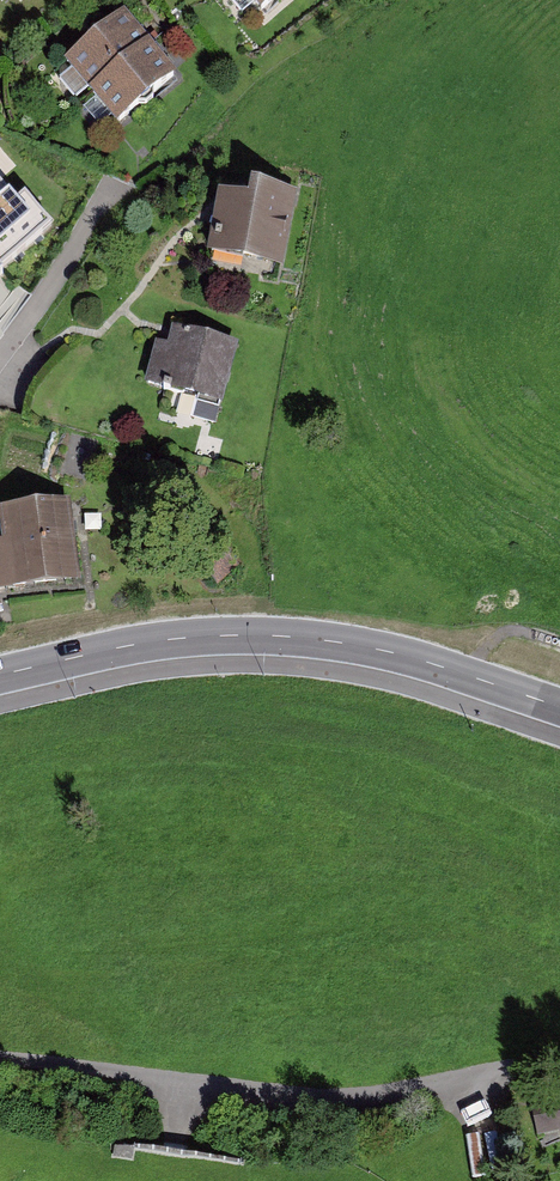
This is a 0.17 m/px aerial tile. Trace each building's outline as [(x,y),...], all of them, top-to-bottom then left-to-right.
[(161,48),(136,17),(81,60),(106,92),(161,48)] [(185,77),(161,48),(106,92),(130,121),(185,77)] [(0,176),(0,273),(59,222),(23,181),(13,190),(0,176)] [(249,189),(223,185),(212,249),(279,262),(293,186),(252,176),(249,189)] [(222,398),(236,340),(172,324),(168,342),(154,339),(144,379),(222,398)] [(0,538),(0,585),(77,578),(68,496),(0,503),(0,520),(2,538),(0,538)] [(537,1104),(546,1141),(559,1138),(559,1099),(537,1104)]
